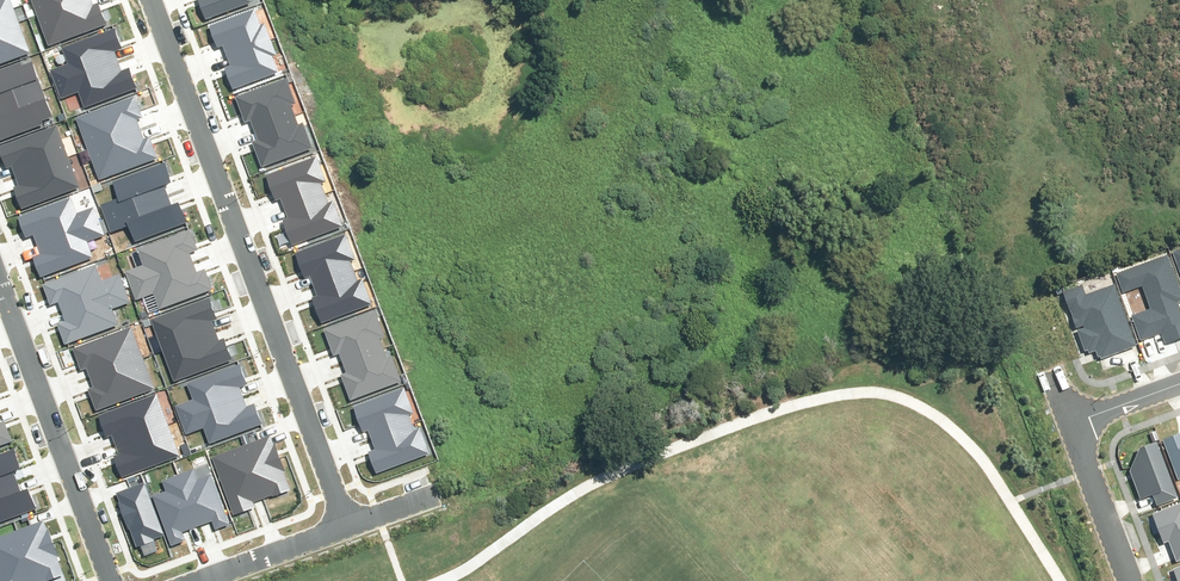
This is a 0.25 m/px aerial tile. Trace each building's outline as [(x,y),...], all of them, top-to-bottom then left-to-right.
[(19,17),(12,0),(0,0),(0,25),(19,17)] [(71,0),(33,0),(38,13),(71,0)] [(109,22),(100,0),(96,0),(71,0),(38,13),(52,45),(109,22)] [(208,16),(252,0),(202,0),(208,16)] [(212,25),(220,46),(226,44),(229,53),(273,38),(267,22),(262,23),(257,9),(212,25)] [(32,49),(19,17),(0,25),(0,63),(32,49)] [(125,46),(118,27),(65,46),(71,61),(52,68),(57,82),(120,59),(117,49),(125,46)] [(233,63),(227,65),(235,86),(279,70),(274,56),(279,54),(273,38),(229,53),(233,63)] [(24,58),(0,67),(0,102),(45,85),(34,57),(25,61),(24,58)] [(87,104),(140,85),(132,65),(124,68),(120,59),(57,82),(63,96),(82,89),(87,104)] [(238,95),(247,120),(252,118),(256,127),(297,112),(293,102),(298,100),(290,76),(238,95)] [(48,120),(47,117),(56,113),(45,85),(0,102),(0,138),(48,120)] [(89,148),(143,126),(139,117),(143,115),(135,94),(77,117),(89,148)] [(259,135),(253,137),(262,163),(314,145),(306,121),(300,123),(297,112),(256,127),(259,135)] [(13,163),(17,173),(71,153),(59,122),(1,144),(9,165),(13,163)] [(89,148),(101,179),(160,157),(151,135),(147,136),(143,126),(89,148)] [(25,206),(84,184),(71,153),(17,173),(20,183),(16,184),(25,206)] [(267,173),(276,199),(281,197),(285,206),(326,191),(322,180),(327,179),(319,155),(267,173)] [(177,181),(170,161),(118,180),(123,195),(104,202),(110,216),(173,193),(169,184),(177,181)] [(288,214),(282,216),(291,242),(343,223),(335,200),(329,202),(326,191),(285,206),(288,214)] [(140,238),(192,219),(185,199),(176,202),(173,193),(110,216),(115,231),(134,223),(140,238)] [(74,195),(21,215),(29,235),(37,232),(40,241),(103,217),(98,203),(79,210),(74,195)] [(35,253),(43,273),(95,254),(90,239),(109,232),(103,217),(40,241),(44,250),(35,253)] [(201,249),(194,229),(142,248),(147,263),(128,270),(133,285),(196,261),(193,252),(201,249)] [(299,251),(308,276),(313,274),(316,283),(357,268),(354,258),(359,256),(351,232),(299,251)] [(1172,253),(1179,274),(1179,249),(1172,253)] [(1141,340),(1161,333),(1165,345),(1179,339),(1179,307),(1178,301),(1179,300),(1179,294),(1166,257),(1119,275),(1125,290),(1142,283),(1152,309),(1132,316),(1141,340)] [(163,307),(216,288),(208,268),(200,271),(196,261),(133,285),(139,299),(158,292),(163,307)] [(97,264),(45,283),(52,303),(61,300),(64,309),(127,286),(122,272),(103,279),(97,264)] [(319,291),(314,293),(323,319),(375,300),(367,277),(361,279),(357,268),(316,283),(319,291)] [(1064,292),(1085,351),(1088,350),(1089,354),(1095,352),(1098,360),(1136,346),(1114,285),(1085,295),(1081,286),(1064,292)] [(59,322),(67,342),(119,322),(113,307),(132,300),(127,286),(64,309),(67,319),(59,322)] [(162,350),(216,329),(212,319),(216,317),(208,297),(150,320),(162,350)] [(325,328),(334,354),(340,352),(343,360),(384,346),(380,335),(385,333),(377,310),(325,328)] [(86,363),(90,373),(143,353),(132,322),(74,344),(81,365),(86,363)] [(162,350),(174,381),(232,359),(224,337),(220,338),(216,329),(162,350)] [(346,369),(340,371),(350,396),(402,378),(393,354),(388,356),(384,346),(343,360),(346,369)] [(98,406),(156,384),(143,353),(90,373),(93,383),(89,384),(98,406)] [(253,382),(246,362),(193,382),(199,397),(180,404),(185,418),(248,395),(245,385),(253,382)] [(354,404),(363,429),(369,427),(372,436),(413,421),(409,411),(414,409),(406,385),(354,404)] [(114,430),(118,440),(172,420),(160,389),(102,411),(110,432),(114,430)] [(215,440),(267,421),(260,401),(252,404),(248,395),(185,418),(190,432),(210,425),(215,440)] [(15,436),(7,416),(0,419),(0,441),(15,436)] [(126,473),(184,451),(172,420),(118,440),(121,450),(117,451),(126,473)] [(375,444),(369,446),(379,472),(431,453),(422,430),(417,432),(413,421),(372,436),(375,444)] [(296,488),(274,430),(243,442),(263,496),(273,493),(274,497),(296,488)] [(1179,477),(1179,430),(1164,436),(1179,477)] [(1131,468),(1141,497),(1153,493),(1156,501),(1179,492),(1160,438),(1146,443),(1131,468)] [(253,499),(263,496),(243,442),(212,453),(233,512),(254,504),(253,499)] [(18,445),(0,451),(0,484),(20,477),(17,468),(25,465),(18,445)] [(197,465),(180,471),(199,523),(214,517),(217,526),(233,520),(214,471),(201,476),(197,465)] [(155,493),(172,541),(185,537),(182,529),(199,523),(180,471),(163,477),(167,489),(155,493)] [(40,503),(32,483),(24,486),(20,477),(0,484),(0,518),(40,503)] [(157,534),(167,530),(148,477),(117,488),(138,546),(159,538),(157,534)] [(1178,560),(1179,560),(1179,503),(1155,512),(1166,541),(1170,540),(1178,560)] [(47,518),(16,531),(34,580),(58,580),(69,577),(47,518)] [(16,531),(0,536),(0,580),(34,580),(16,531)]
